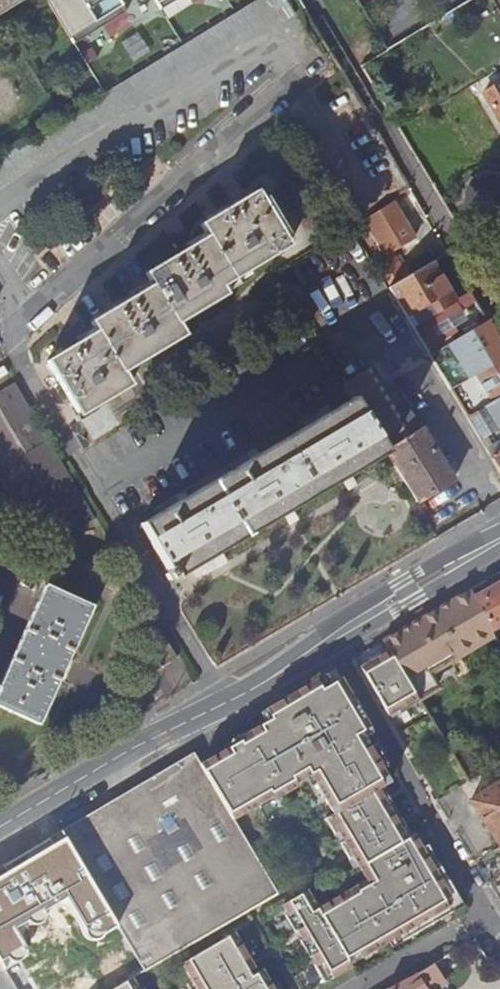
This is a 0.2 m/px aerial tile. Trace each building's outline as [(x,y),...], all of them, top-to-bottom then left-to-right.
[(268,0),(256,0),(171,51),(89,101),(0,155),(0,188),(279,19),(282,24),(288,21),(269,1),(268,0)] [(24,0),(0,0),(0,14),(24,0)] [(68,39),(121,7),(118,0),(45,0),(68,39)] [(269,1),(288,21),(294,17),(284,0),(272,0),(269,1)] [(481,94),(499,126),(499,84),(481,94)] [(96,334),(46,364),(79,418),(130,387),(122,374),(183,337),(176,325),(224,296),(220,288),(287,247),(255,192),(198,227),(205,238),(144,275),(151,287),(89,324),(96,334)] [(363,221),(361,218),(349,226),(386,288),(404,278),(389,253),(410,240),(389,205),(363,221)] [(452,302),(429,263),(404,278),(386,288),(428,356),(454,341),(458,339),(439,310),(452,302)] [(458,339),(470,331),(452,302),(439,310),(458,339)] [(487,321),(470,331),(458,339),(454,341),(499,417),(499,343),(487,321)] [(404,366),(387,341),(375,350),(392,375),(404,366)] [(454,341),(428,356),(499,475),(499,417),(454,341)] [(397,473),(414,501),(452,479),(412,416),(399,400),(391,405),(368,367),(342,383),(351,397),(385,453),(397,473)] [(13,383),(0,391),(0,412),(71,533),(94,520),(13,383)] [(171,581),(385,453),(351,397),(138,526),(167,573),(163,576),(166,582),(170,579),(171,581)] [(19,516),(0,484),(0,527),(19,516)] [(472,596),(491,632),(499,626),(499,579),(472,596)] [(91,609),(43,586),(0,679),(0,709),(36,726),(91,609)] [(468,590),(381,641),(386,648),(417,700),(435,690),(427,677),(423,670),(460,647),(465,654),(472,650),(468,643),(471,641),(473,645),(491,634),(490,632),(491,632),(472,596),(468,590)] [(493,638),(491,634),(473,645),(471,641),(468,643),(472,650),(493,638)] [(162,637),(148,646),(160,669),(176,660),(162,637)] [(423,670),(427,677),(465,654),(460,647),(423,670)] [(369,662),(360,667),(388,716),(396,711),(398,713),(418,701),(417,700),(386,648),(367,660),(369,662)] [(325,674),(315,680),(321,689),(331,684),(325,674)] [(314,965),(323,982),(351,966),(346,957),(357,951),(360,957),(398,936),(402,941),(451,913),(444,901),(453,895),(425,845),(420,848),(412,835),(402,840),(396,830),(400,828),(391,812),(387,814),(382,805),(386,803),(378,787),(386,783),(358,732),(367,727),(340,678),(331,684),(321,689),(315,680),(265,710),(271,719),(265,722),(238,738),(240,741),(199,765),(226,809),(232,819),(269,797),(270,800),(294,787),(292,784),(307,776),(329,816),(325,818),(335,834),(339,832),(344,841),(340,843),(349,859),(353,857),(369,884),(358,890),(356,886),(318,908),(307,890),(282,904),(287,914),(285,915),(295,932),(297,931),(302,939),(299,940),(309,958),(312,956),(316,964),(314,965)] [(265,710),(260,713),(265,722),(271,719),(265,710)] [(204,936),(276,893),(199,765),(192,753),(60,832),(70,849),(143,971),(204,936)] [(498,847),(499,846),(499,781),(469,801),(498,847)] [(143,971),(70,849),(48,862),(121,984),(131,978),(143,971)] [(362,882),(356,886),(358,890),(369,884),(353,857),(349,859),(362,882)] [(4,894),(33,943),(60,988),(61,988),(91,988),(23,877),(1,889),(2,890),(4,894)] [(14,954),(9,946),(22,938),(27,947),(33,943),(4,894),(0,896),(0,963),(14,954)] [(453,895),(444,901),(451,913),(460,908),(453,895)] [(181,963),(197,988),(273,988),(261,970),(250,976),(247,970),(241,962),(248,958),(233,932),(181,963)] [(9,946),(14,954),(27,947),(22,938),(9,946)] [(253,967),(248,958),(241,962),(247,970),(253,967)] [(131,978),(121,984),(112,988),(138,988),(131,978)]
